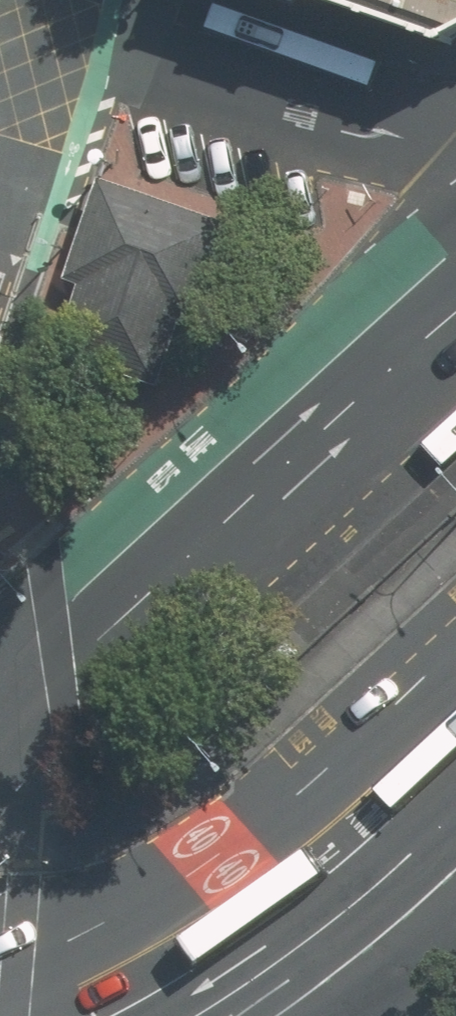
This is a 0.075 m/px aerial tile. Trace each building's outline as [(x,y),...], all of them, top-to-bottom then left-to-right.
[(446,41),(455,36),(455,0),(326,0),(446,41)] [(234,224),(101,180),(68,279),(82,284),(59,354),(156,386),(180,315),(201,322),(234,224)]
